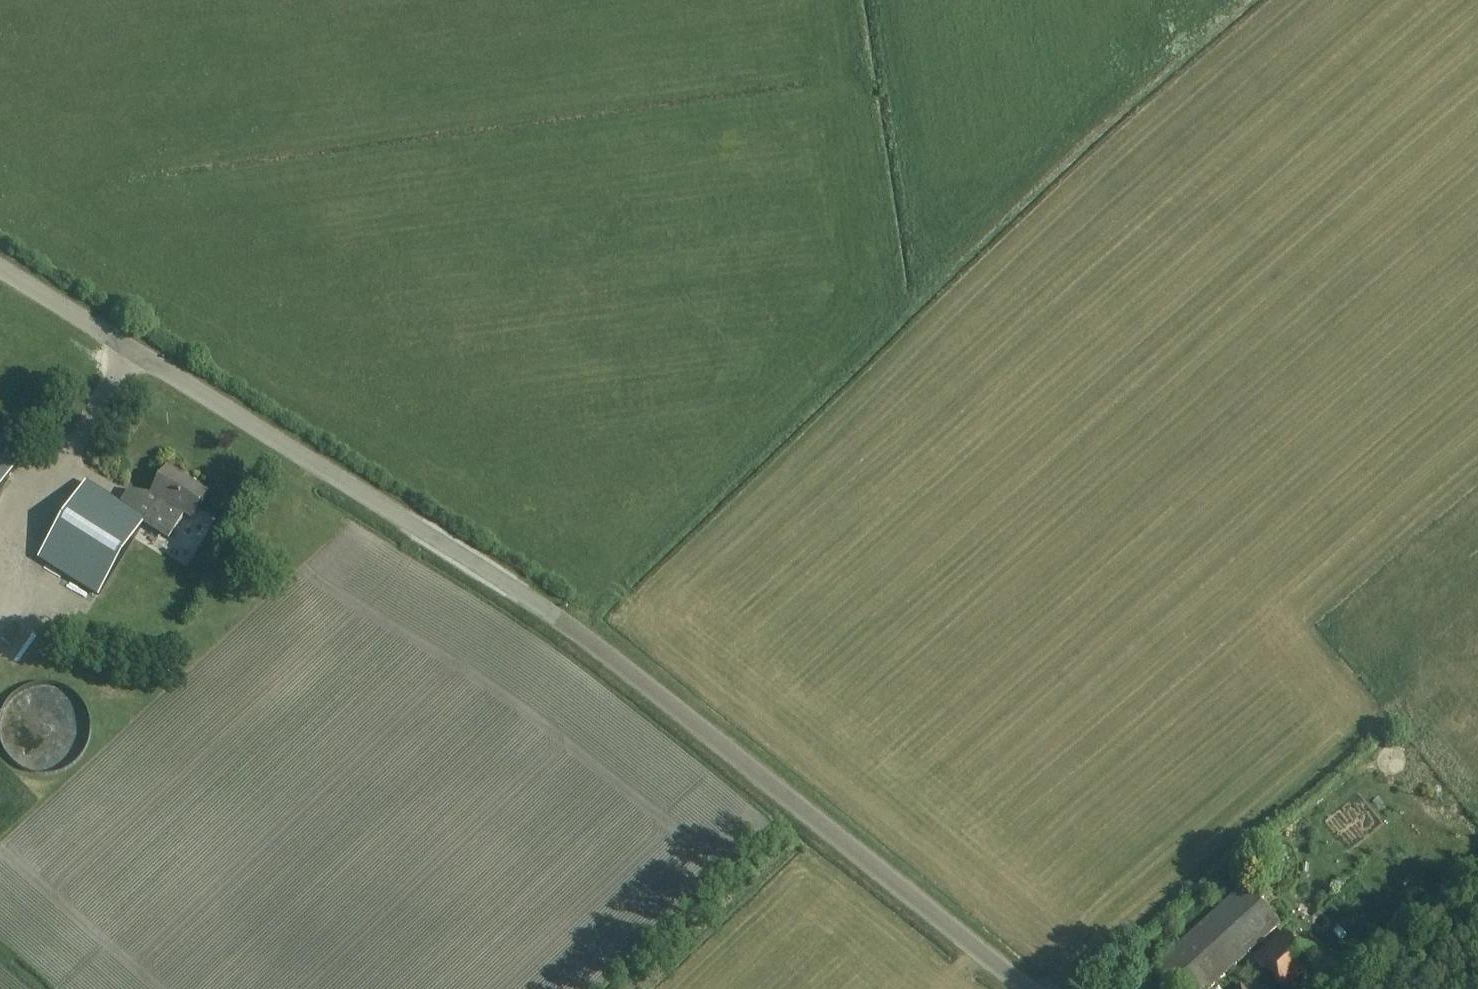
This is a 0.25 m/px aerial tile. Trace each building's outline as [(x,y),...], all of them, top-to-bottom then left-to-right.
[(16,467),(0,457),(0,492),(16,467)] [(191,519),(207,493),(168,469),(153,495),(157,498),(152,506),(132,494),(123,507),(85,484),(39,558),(98,595),(122,556),(144,520),(172,536),(185,515),(191,519)] [(13,700),(46,767),(99,741),(65,674),(13,700)] [(1280,925),(1244,885),(1158,964),(1181,988),(1209,988),(1280,925)] [(1254,963),(1279,988),(1304,988),(1321,972),(1285,934),(1254,963)]
